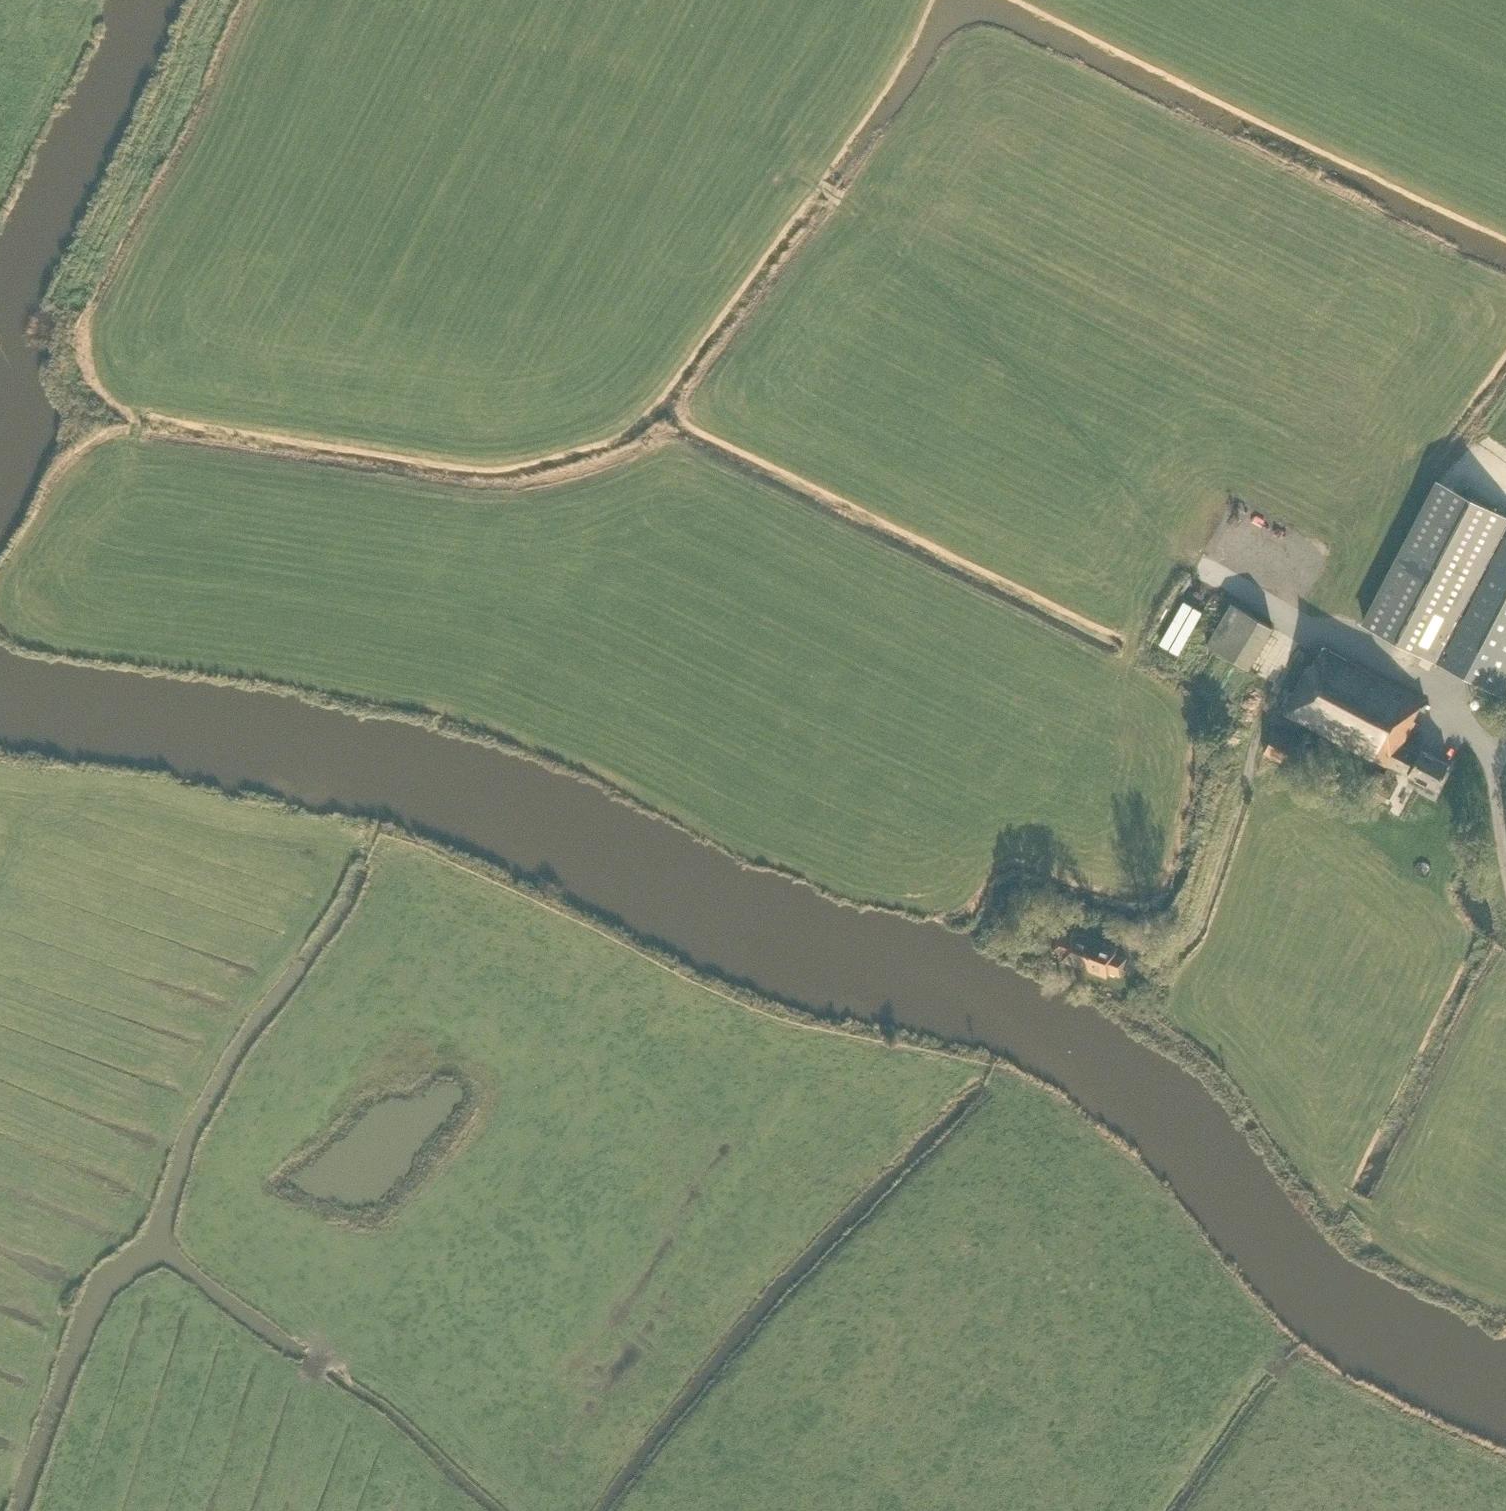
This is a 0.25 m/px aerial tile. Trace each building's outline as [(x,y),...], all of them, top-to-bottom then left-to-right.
[(1503,517),(1438,483),(1365,625),(1430,658),(1472,680),(1501,695),(1505,685),(1505,518),(1503,517)] [(1230,603),(1207,644),(1249,669),(1273,628),(1230,603)] [(1437,789),(1449,766),(1420,751),(1418,755),(1403,747),(1416,722),(1414,721),(1425,699),(1324,648),(1314,668),(1309,666),(1295,695),(1289,692),(1279,711),(1391,768),(1392,766),(1437,789)] [(1285,763),(1295,744),(1275,734),(1265,753),(1285,763)] [(1119,974),(1125,957),(1115,954),(1117,948),(1073,932),(1071,938),(1060,934),(1055,949),(1065,953),(1063,960),(1106,976),(1109,970),(1119,974)]
